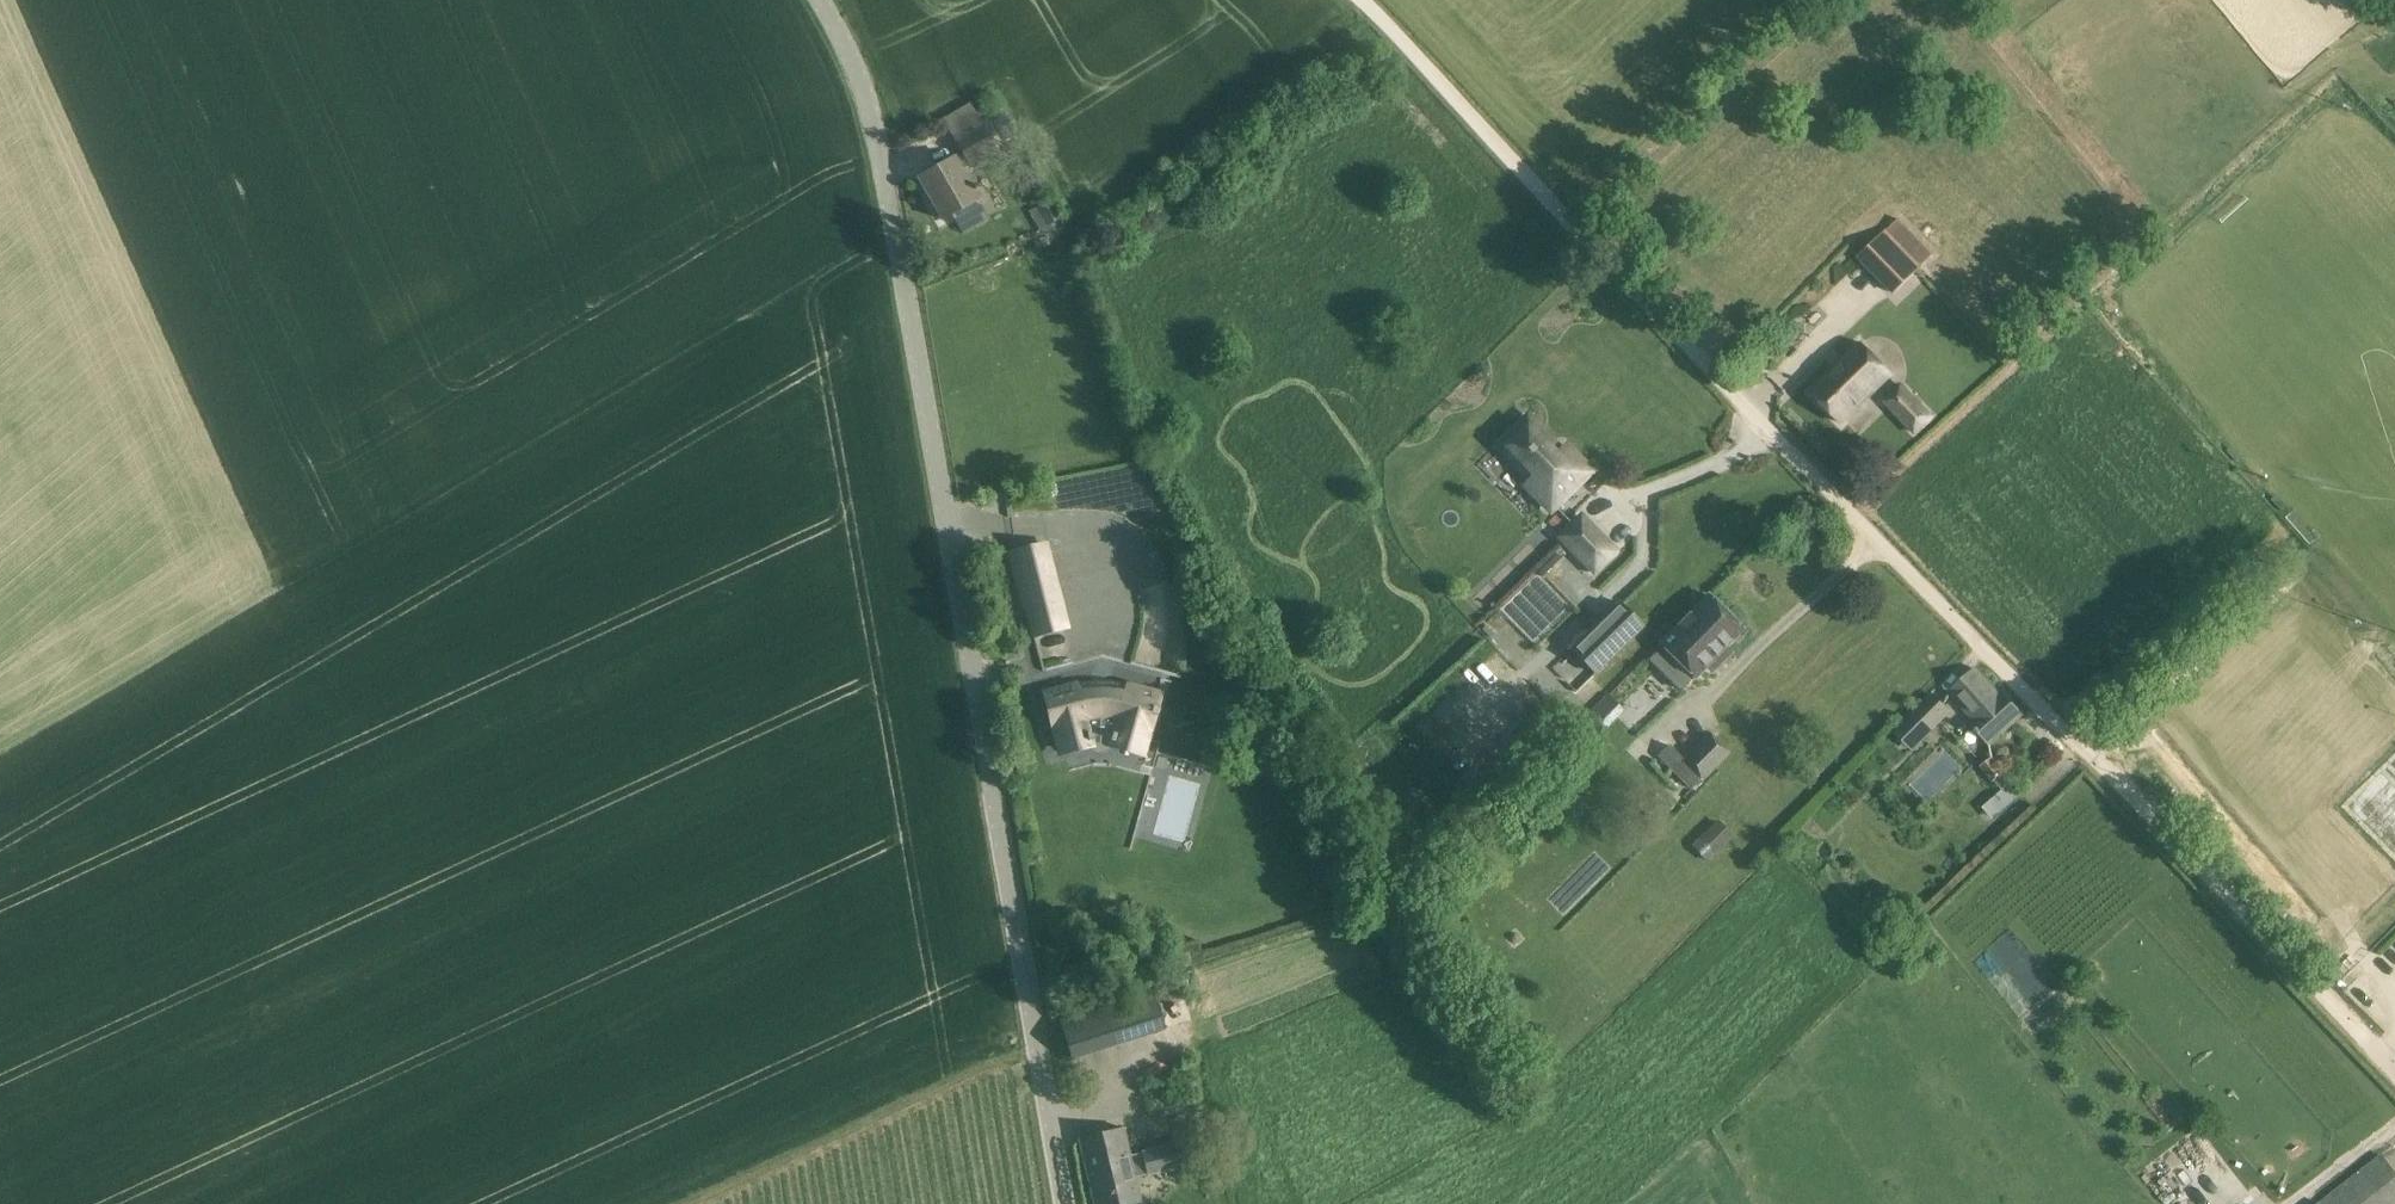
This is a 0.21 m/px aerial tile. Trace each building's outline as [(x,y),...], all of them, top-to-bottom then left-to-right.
[(981,123),(953,139),(961,152),(917,178),(942,221),(952,215),(963,233),(988,219),(977,200),(979,199),(961,169),(968,165),(969,166),(997,150),(981,123)] [(1053,200),(1030,211),(1041,231),(1063,219),(1053,200)] [(1900,219),(1858,259),(1895,297),(1936,256),(1900,219)] [(1859,406),(1890,376),(1861,345),(1812,391),(1842,423),(1860,408),(1859,406)] [(1902,383),(1884,401),(1918,435),(1936,417),(1902,383)] [(1528,419),(1501,446),(1531,477),(1526,482),(1549,505),(1587,468),(1563,444),(1558,450),(1528,419)] [(1580,515),(1560,535),(1593,569),(1614,548),(1580,515)] [(1047,544),(1011,554),(1033,637),(1069,627),(1047,544)] [(1708,595),(1690,614),(1699,622),(1692,629),(1718,655),(1727,646),(1743,630),(1708,595)] [(1619,603),(1572,650),(1595,673),(1643,627),(1619,603)] [(1663,647),(1649,660),(1680,690),(1693,676),(1695,679),(1705,668),(1718,655),(1692,629),(1699,622),(1690,614),(1660,644),(1663,647)] [(1999,694),(1975,669),(1949,692),(1973,719),(1970,722),(1990,744),(2022,715),(2002,692),(1999,694)] [(1075,688),(1043,697),(1057,752),(1090,743),(1094,749),(1101,751),(1107,749),(1112,743),(1144,752),(1147,740),(1151,724),(1157,701),(1159,696),(1126,688),(1124,697),(1108,694),(1093,694),(1077,697),(1075,688)] [(1949,712),(1932,694),(1904,722),(1905,722),(1897,729),(1914,746),(1921,739),(1949,712)] [(1608,695),(1587,717),(1602,731),(1622,710),(1608,695)] [(1534,721),(1507,746),(1525,765),(1552,740),(1534,721)] [(1707,732),(1694,745),(1715,767),(1728,753),(1727,752),(1707,732)] [(1680,759),(1678,762),(1680,764),(1698,783),(1702,779),(1703,779),(1715,767),(1694,745),(1680,759)] [(1669,747),(1659,758),(1673,772),(1691,790),(1698,783),(1680,764),(1678,762),(1680,759),(1669,747)] [(2002,774),(2004,772),(1992,757),(1979,767),(2000,792),(1988,802),(1994,816),(2019,795),(2009,784),(2002,774)] [(1719,819),(1693,843),(1708,859),(1733,835),(1719,819)] [(1173,958),(1176,970),(1193,965),(1189,953),(1173,958)] [(1078,1137),(1094,1203),(1140,1203),(1141,1203),(1135,1179),(1193,1165),(1188,1141),(1129,1154),(1123,1127),(1078,1137)] [(2383,1156),(2382,1154),(2359,1171),(2317,1203),(2394,1203),(2394,1171),(2383,1156)]
